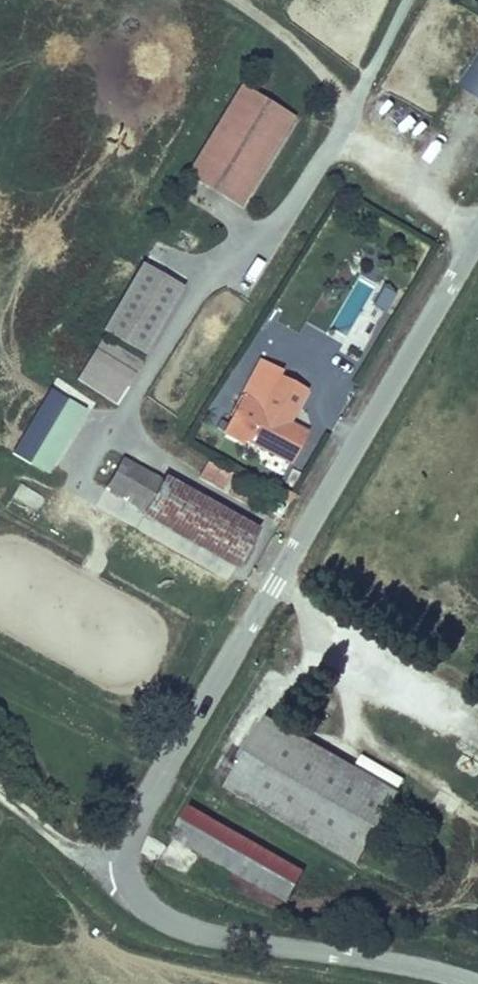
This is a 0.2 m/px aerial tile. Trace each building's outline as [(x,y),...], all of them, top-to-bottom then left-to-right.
[(237,83),(197,151),(250,182),(291,115),(237,83)] [(250,182),(197,151),(184,171),(238,203),(250,182)] [(142,353),(181,287),(138,262),(100,328),(142,353)] [(396,295),(380,286),(376,293),(370,304),(386,313),(396,295)] [(138,362),(98,338),(74,380),(113,404),(138,362)] [(230,410),(253,421),(276,374),(279,368),(256,357),(230,410)] [(243,440),(288,463),(304,431),(287,422),(304,387),(276,374),(253,421),(230,410),(219,432),(241,443),(243,440)] [(87,413),(65,400),(27,463),(49,476),(87,413)] [(108,450),(89,482),(139,510),(137,514),(232,567),(255,526),(160,473),(157,478),(108,450)] [(231,474),(206,459),(196,476),(221,491),(231,474)] [(260,492),(234,476),(224,493),(250,509),(260,492)] [(22,485),(15,496),(36,509),(43,498),(22,485)] [(266,718),(225,787),(356,863),(396,794),(266,718)] [(302,872),(189,807),(173,835),(286,901),(302,872)]
